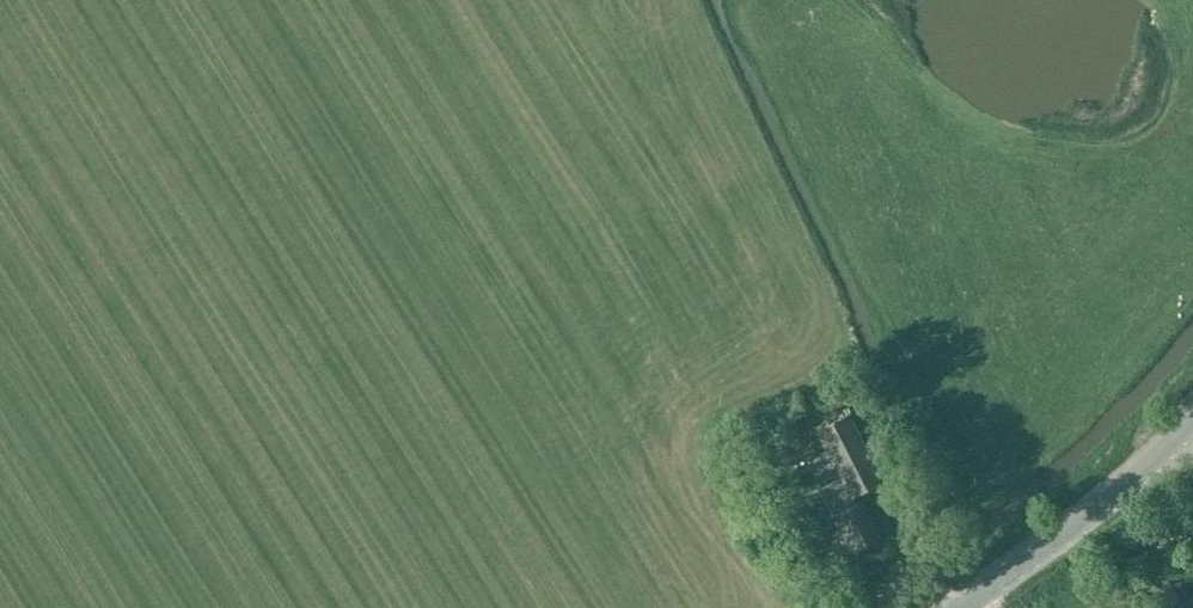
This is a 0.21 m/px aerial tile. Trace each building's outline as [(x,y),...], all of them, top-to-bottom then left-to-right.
[(850,410),(847,412),(844,404),(834,408),(838,416),(815,427),(824,445),(817,449),(821,457),(828,454),(844,486),(850,497),(885,480),(850,410)] [(837,493),(825,499),(852,553),(882,538),(864,501),(847,510),(839,492),(837,493)] [(801,538),(791,544),(802,559),(811,553),(801,538)]
